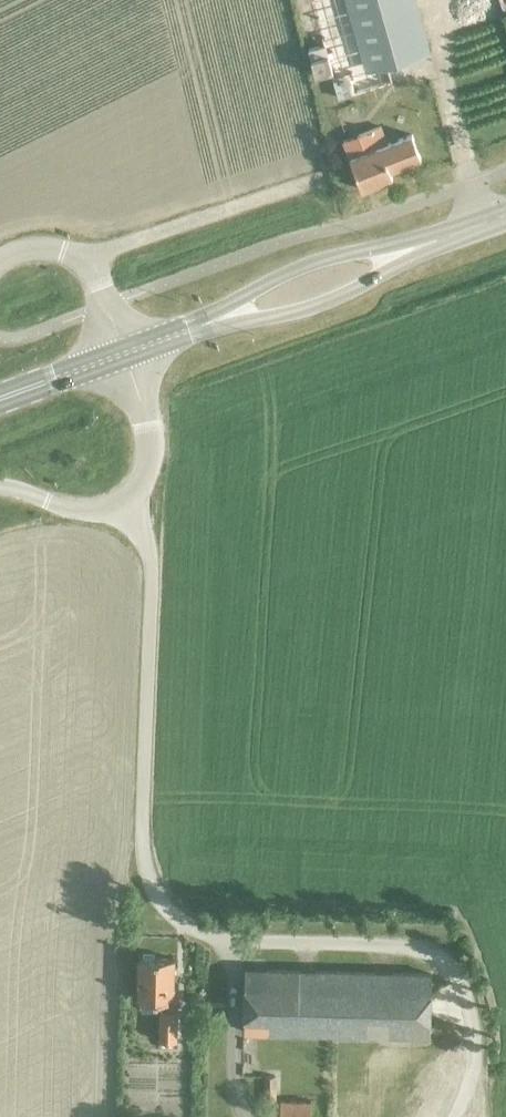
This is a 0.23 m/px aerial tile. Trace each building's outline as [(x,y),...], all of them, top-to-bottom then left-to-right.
[(414,0),(311,0),(324,45),(309,49),(315,75),(331,70),(338,98),(391,81),(387,65),(429,53),(414,0)] [(358,136),(343,142),(361,190),(393,178),(390,170),(421,158),(411,134),(387,143),(380,126),(358,135),(358,136)] [(174,1041),(176,986),(171,986),(172,958),(137,957),(136,999),(158,1000),(157,1040),(174,1041)] [(428,1036),(430,974),(244,969),(242,1031),(428,1036)] [(275,1077),(264,1078),(264,1102),(275,1102),(275,1077)] [(310,1102),(278,1101),(278,1116),(309,1116),(310,1102)]
